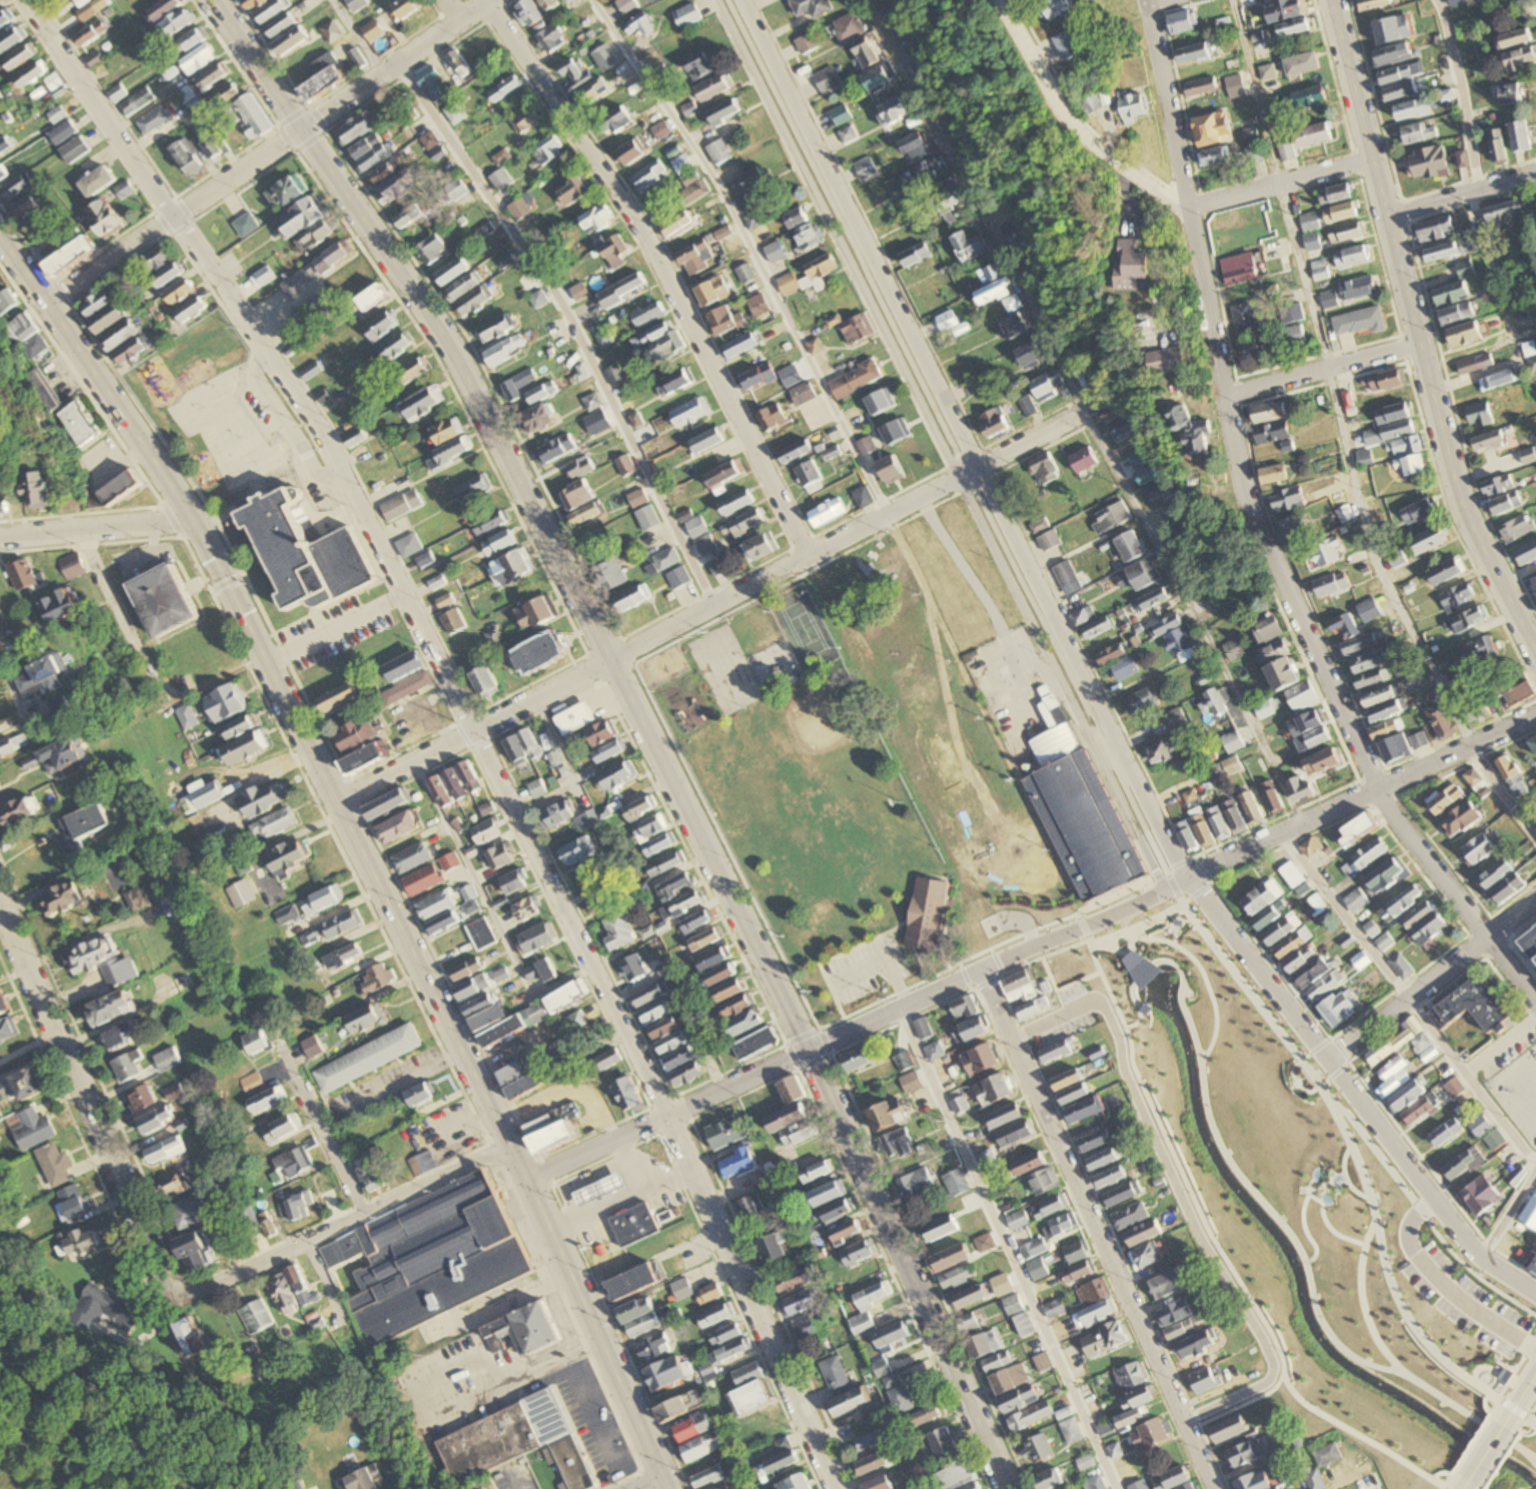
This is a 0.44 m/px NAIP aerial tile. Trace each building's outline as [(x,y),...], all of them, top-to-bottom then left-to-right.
[(352,14),(368,5),(366,0),(345,0),(352,14)] [(917,876),(950,882),(937,950),(903,943),(908,919),(917,876)] [(1184,922),(1182,930),(1191,932),(1194,924),(1184,922)] [(1523,939),(1535,955),(1535,930),(1523,939)] [(1120,958),(1137,984),(1139,987),(1144,983),(1151,977),(1159,970),(1151,964),(1131,948),(1120,958)] [(1142,1000),(1142,1002),(1138,1009),(1141,1011),(1143,1013),(1151,1006),(1142,1000)] [(617,1170),(570,1192),(577,1207),(624,1185),(617,1170)] [(371,1341),(521,1269),(479,1185),(331,1255),(341,1275),(367,1265),(381,1291),(355,1303),(371,1341)] [(604,1218),(618,1249),(659,1230),(645,1200),(604,1218)] [(513,1331),(531,1367),(561,1351),(543,1317),(513,1331)] [(1505,1366),(1497,1377),(1504,1382),(1512,1371),(1505,1366)] [(557,1401),(439,1459),(453,1487),(495,1467),(505,1488),(599,1488),(557,1401)]
